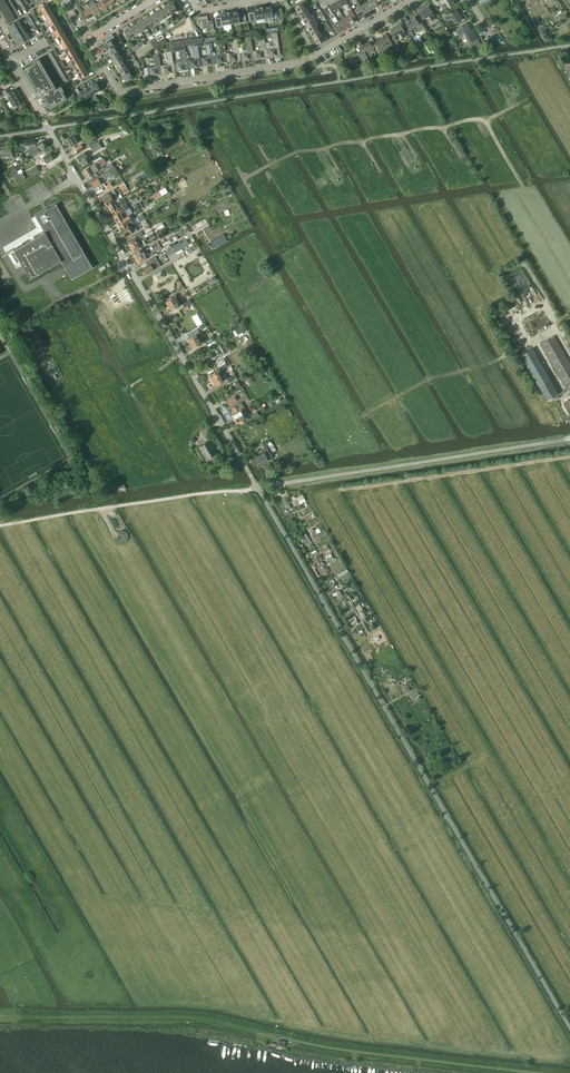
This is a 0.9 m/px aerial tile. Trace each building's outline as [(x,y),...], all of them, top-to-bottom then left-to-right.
[(2,11),(13,4),(10,0),(6,0),(0,4),(0,8),(2,11)] [(102,0),(96,4),(100,11),(106,8),(102,0)] [(366,2),(371,10),(377,6),(373,0),(370,0),(366,2)] [(295,7),(299,13),(307,9),(309,7),(308,5),(307,5),(305,1),(303,2),(295,7)] [(366,2),(360,6),(364,13),(371,10),(366,2)] [(173,3),(167,6),(172,14),(178,11),(178,12),(179,11),(181,10),(177,4),(175,6),(173,3)] [(2,11),(5,17),(16,10),(13,4),(2,11)] [(40,8),(44,14),(51,9),(47,4),(40,8)] [(96,4),(90,7),(95,15),(100,11),(96,4)] [(167,6),(161,10),(165,18),(172,14),(167,6)] [(265,7),(262,7),(264,18),(272,17),(273,18),(277,17),(275,9),(272,9),(271,6),(265,7),(265,6),(264,6),(265,7)] [(364,13),(360,6),(354,10),(358,17),(364,13)] [(95,15),(90,7),(84,11),(89,18),(95,15)] [(262,7),(260,8),(260,7),(259,7),(259,8),(254,9),(254,8),(253,9),(254,12),(248,13),(249,22),(256,21),(256,20),(264,18),(262,7)] [(435,12),(433,10),(432,10),(432,9),(430,10),(428,7),(419,12),(423,19),(428,15),(432,21),(436,19),(434,17),(437,16),(435,12)] [(44,14),(47,20),(54,15),(51,9),(44,14)] [(302,19),(310,15),(307,9),(299,13),(300,16),(299,16),(301,20),(302,19)] [(349,14),(344,17),(348,25),(354,22),(355,22),(353,19),(356,17),(351,9),(348,11),(349,14)] [(16,10),(5,17),(9,23),(20,16),(16,10)] [(161,10),(155,13),(159,21),(165,18),(161,10)] [(456,10),(444,17),(446,21),(452,17),(455,23),(462,19),(456,10)] [(232,12),(229,12),(231,23),(242,22),(242,23),(246,22),(245,13),(239,14),(238,11),(232,12),(232,11),(232,12)] [(221,17),(215,18),(216,27),(223,26),(223,25),(231,23),(229,12),(227,13),(227,12),(226,12),(226,13),(221,14),(220,14),(221,17)] [(155,13),(149,17),(153,25),(159,21),(155,13)] [(47,20),(50,26),(58,21),(54,15),(47,20)] [(213,30),(214,30),(212,20),(208,21),(207,15),(197,17),(197,18),(198,24),(202,23),(203,28),(207,27),(207,31),(213,30)] [(302,19),(306,25),(314,21),(310,15),(302,19)] [(149,17),(143,20),(147,28),(153,25),(149,17)] [(344,17),(338,21),(342,29),(348,25),(344,17)] [(407,25),(405,27),(407,31),(415,26),(418,32),(425,28),(419,18),(417,20),(415,17),(405,23),(407,25)] [(7,26),(11,33),(22,26),(18,20),(7,26)] [(143,20),(136,24),(141,32),(147,28),(143,20)] [(50,26),(54,32),(61,27),(58,21),(50,26)] [(306,25),(309,31),(318,27),(314,21),(306,25)] [(333,21),(330,23),(332,24),(336,32),(342,29),(338,21),(334,23),(333,21)] [(407,36),(405,34),(408,32),(407,31),(405,27),(404,25),(401,26),(399,23),(390,29),(392,32),(389,34),(394,42),(397,40),(394,36),(399,32),(403,38),(407,36)] [(467,23),(454,30),(458,36),(463,33),(469,43),(472,48),(477,45),(478,47),(482,47),(477,38),(478,38),(472,28),(470,29),(467,23)] [(136,24),(130,27),(135,35),(141,32),(136,24)] [(11,33),(14,39),(26,32),(22,26),(11,33)] [(54,32),(57,37),(65,33),(61,27),(54,32)] [(135,35),(130,27),(124,31),(129,39),(135,35)] [(309,31),(313,38),(321,33),(318,27),(309,31)] [(26,32),(14,39),(18,45),(29,39),(26,32)] [(270,42),(265,43),(266,49),(267,57),(274,56),(281,55),(277,32),(271,33),(272,38),(273,45),(270,46),(270,42)] [(321,33),(313,38),(317,44),(320,42),(320,43),(321,42),(321,43),(326,40),(322,32),(321,33)] [(57,37),(61,43),(68,39),(65,33),(57,37)] [(103,44),(107,50),(115,45),(111,39),(114,38),(112,34),(105,38),(107,42),(103,44)] [(252,51),(254,59),(267,57),(266,49),(265,43),(264,34),(258,35),(260,51),(256,51),(256,50),(253,51),(252,51)] [(358,53),(363,61),(368,58),(367,57),(379,49),(381,52),(391,46),(393,48),(394,48),(387,34),(382,37),(371,44),(369,41),(362,45),(363,47),(362,48),(363,50),(360,52),(358,53)] [(242,47),(239,47),(239,53),(240,60),(241,60),(241,61),(254,59),(252,51),(253,51),(251,38),(245,39),(246,49),(243,50),(242,50),(242,47)] [(61,43),(64,49),(71,45),(68,39),(61,43)] [(226,53),(227,62),(240,60),(239,53),(239,47),(237,39),(231,40),(234,53),(229,54),(229,53),(226,53)] [(213,55),(214,64),(227,62),(226,53),(224,41),(218,42),(221,55),(217,56),(216,55),(213,55)] [(200,58),(201,66),(214,64),(213,55),(211,43),(205,44),(207,58),(203,58),(203,57),(200,58)] [(115,45),(107,50),(110,56),(118,51),(121,50),(117,44),(115,45)] [(64,49),(68,55),(75,51),(71,45),(64,49)] [(187,60),(188,68),(201,66),(200,58),(198,47),(198,45),(192,46),(194,60),(190,60),(190,59),(187,60)] [(172,50),(172,51),(172,52),(179,51),(181,61),(176,61),(176,63),(174,64),(174,69),(175,72),(188,70),(188,68),(187,60),(186,58),(186,55),(185,49),(184,46),(181,46),(178,47),(174,47),(171,48),(171,50),(172,50)] [(68,55),(71,61),(78,57),(75,51),(68,55)] [(110,56),(114,62),(124,56),(123,53),(120,54),(118,51),(110,56)] [(164,65),(161,66),(160,66),(162,74),(175,72),(174,69),(174,64),(172,52),(172,51),(167,52),(166,52),(168,66),(164,66),(164,65)] [(47,54),(61,78),(65,76),(51,52),(47,54)] [(162,74),(159,53),(153,54),(155,68),(151,69),(150,67),(144,68),(145,77),(162,74)] [(114,62),(117,68),(128,62),(124,56),(114,62)] [(71,61),(74,67),(82,62),(78,57),(71,61)] [(29,71),(27,73),(30,77),(32,76),(34,79),(32,81),(34,84),(36,83),(39,87),(36,88),(38,91),(40,90),(42,94),(43,96),(46,101),(48,101),(50,104),(53,102),(55,105),(64,100),(62,97),(65,95),(63,92),(64,91),(61,85),(56,88),(55,89),(50,80),(49,80),(47,76),(45,73),(43,69),(41,66),(40,65),(42,64),(39,58),(32,63),(33,64),(27,68),(29,71)] [(74,67),(78,73),(85,68),(82,62),(74,67)] [(117,68),(121,74),(129,69),(128,67),(130,66),(128,62),(117,68)] [(85,68),(78,73),(81,79),(81,78),(89,74),(85,68)] [(129,69),(121,74),(124,80),(128,78),(130,80),(134,78),(133,76),(129,69)] [(87,82),(90,86),(95,93),(101,90),(96,82),(93,84),(90,80),(87,82)] [(81,85),(84,90),(88,97),(95,93),(90,86),(86,88),(83,84),(81,85)] [(84,90),(80,92),(77,87),(75,89),(77,94),(79,96),(75,98),(79,106),(83,103),(82,101),(88,97),(84,90)] [(8,88),(2,91),(5,95),(6,95),(14,108),(21,104),(13,90),(11,91),(8,88)] [(66,139),(68,143),(69,142),(71,146),(79,141),(78,140),(81,138),(86,135),(84,132),(80,135),(79,134),(76,136),(74,134),(66,139)] [(30,149),(30,150),(30,151),(31,152),(31,153),(32,154),(33,154),(34,154),(47,147),(43,141),(31,148),(30,149)] [(90,147),(94,152),(102,147),(99,142),(90,147)] [(0,155),(1,157),(9,156),(9,157),(13,156),(12,152),(10,153),(9,146),(0,147),(0,155)] [(33,157),(35,161),(40,158),(42,161),(45,160),(47,163),(54,159),(50,153),(45,156),(44,154),(39,157),(38,154),(33,157)] [(89,162),(87,159),(88,158),(85,153),(77,157),(80,163),(81,162),(83,166),(89,162)] [(99,171),(96,166),(98,165),(97,163),(91,166),(89,168),(84,170),(88,177),(92,174),(99,171)] [(28,176),(29,177),(34,175),(39,171),(36,166),(30,169),(33,173),(28,176)] [(16,169),(11,172),(17,183),(23,180),(22,180),(25,178),(22,172),(19,174),(19,173),(17,170),(16,169)] [(102,175),(91,182),(95,188),(104,182),(103,181),(104,180),(111,176),(111,175),(114,173),(112,169),(102,175)] [(143,170),(134,175),(136,179),(137,180),(146,175),(143,170)] [(104,200),(105,202),(115,196),(117,195),(114,189),(102,196),(100,197),(103,201),(104,200)] [(152,201),(162,196),(159,191),(150,196),(152,201)] [(105,202),(108,207),(118,201),(120,200),(117,195),(115,196),(105,202)] [(120,200),(108,207),(111,212),(123,205),(120,200)] [(25,244),(14,250),(30,278),(49,267),(61,261),(72,279),(93,267),(56,204),(35,216),(45,232),(35,238),(25,244)] [(123,205),(111,212),(114,217),(126,210),(123,205)] [(126,210),(114,217),(117,222),(129,215),(126,210)] [(129,215),(117,222),(120,227),(132,220),(129,215)] [(140,222),(145,230),(150,227),(145,219),(142,221),(140,222)] [(120,227),(123,232),(135,225),(132,220),(120,227)] [(135,225),(123,232),(126,237),(138,230),(135,225)] [(136,237),(128,242),(131,246),(143,239),(139,232),(134,235),(136,237)] [(143,239),(131,246),(133,251),(141,247),(146,244),(143,239)] [(180,242),(173,247),(176,252),(180,249),(183,248),(189,244),(187,240),(180,243),(180,242)] [(153,249),(151,250),(153,253),(162,248),(160,245),(159,245),(156,247),(153,249)] [(133,254),(136,259),(150,250),(149,248),(144,251),(142,249),(133,254)] [(150,250),(136,259),(138,263),(147,258),(154,254),(153,253),(151,250),(150,250)] [(152,259),(141,265),(147,274),(154,270),(161,266),(155,257),(152,259)] [(166,302),(165,302),(167,305),(168,306),(177,300),(176,297),(177,297),(175,294),(168,299),(168,300),(165,302),(166,302)] [(177,300),(168,306),(169,307),(168,307),(170,310),(173,309),(174,310),(182,305),(180,303),(179,304),(177,300)] [(241,325),(234,329),(237,333),(243,329),(241,325)] [(187,340),(189,343),(190,344),(199,338),(198,335),(199,334),(200,334),(198,329),(188,335),(190,338),(187,339),(187,340)] [(205,341),(207,345),(216,340),(213,336),(205,341)] [(540,344),(567,391),(568,390),(569,389),(569,364),(554,336),(540,344)] [(199,338),(190,344),(190,345),(192,348),(195,346),(196,347),(204,343),(202,340),(201,341),(199,338)] [(536,381),(548,374),(532,349),(521,355),(536,381)] [(220,373),(221,372),(219,369),(212,374),(212,375),(209,377),(210,378),(209,379),(209,380),(210,381),(211,381),(212,381),(221,376),(220,373)] [(227,379),(229,383),(237,378),(235,374),(227,379)] [(548,374),(536,381),(539,386),(550,379),(548,374)] [(221,376),(212,381),(212,382),(212,383),(214,386),(214,385),(214,386),(217,384),(218,385),(226,381),(223,375),(221,376)] [(559,394),(550,379),(539,386),(540,388),(547,401),(559,394)] [(241,402),(232,408),(234,413),(232,414),(232,415),(233,418),(234,418),(234,419),(243,413),(242,410),(245,409),(241,402)] [(243,413),(234,419),(235,420),(236,423),(237,423),(239,422),(241,424),(243,423),(249,420),(248,418),(247,416),(245,416),(243,413)] [(200,446),(208,459),(218,453),(211,440),(200,446)] [(258,455),(256,456),(260,463),(260,462),(261,464),(265,462),(266,461),(266,462),(268,461),(269,460),(268,458),(270,457),(272,456),(267,448),(262,451),(263,453),(258,456),(258,455)] [(305,539),(303,540),(306,545),(311,542),(308,537),(305,539)]
